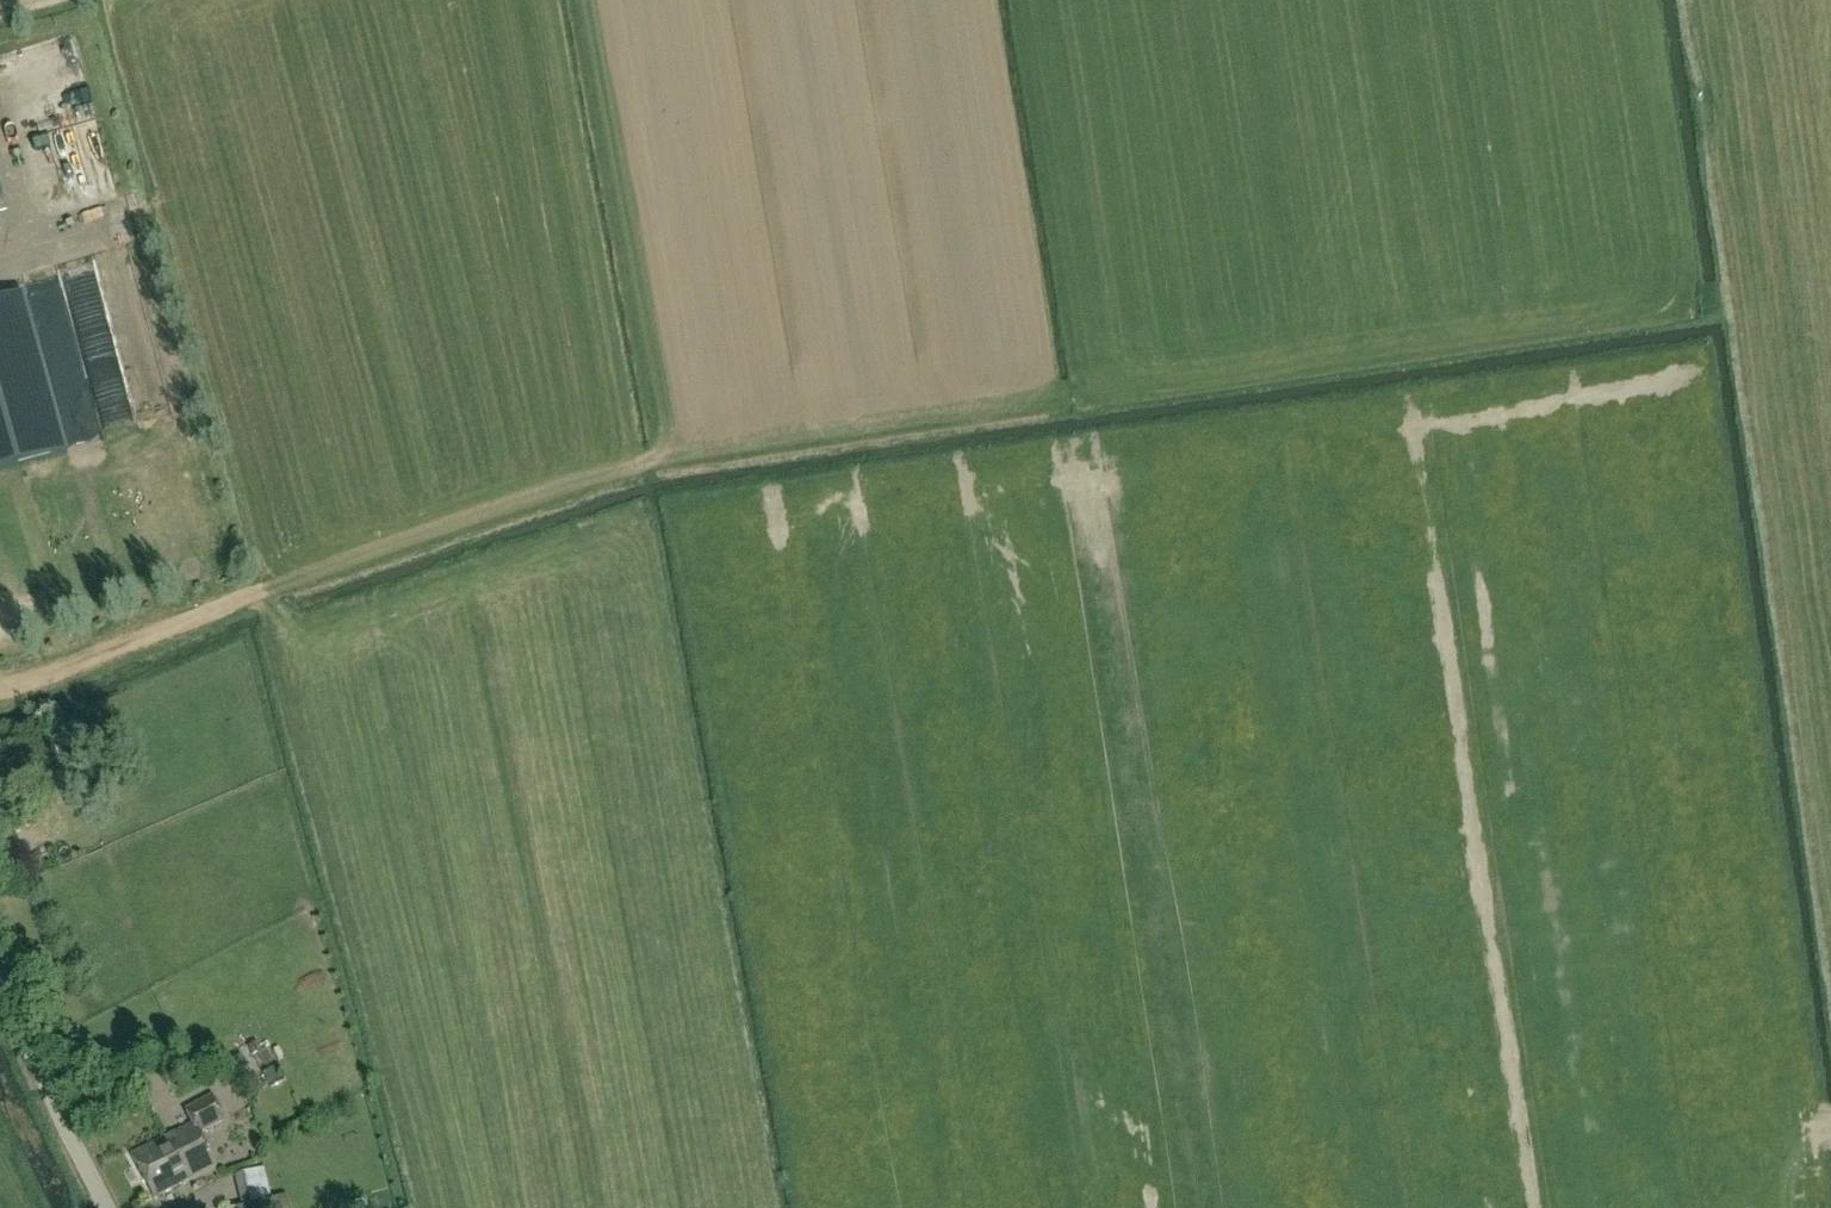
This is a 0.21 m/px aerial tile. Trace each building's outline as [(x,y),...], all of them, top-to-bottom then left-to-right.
[(39,312),(81,309),(79,279),(38,281),(39,312)] [(0,300),(0,471),(67,452),(22,294),(0,300)] [(120,378),(153,372),(145,324),(112,330),(120,378)] [(0,802),(0,818),(19,809),(13,796),(0,802)] [(257,1042),(246,1048),(250,1056),(258,1052),(262,1050),(257,1042)] [(262,1050),(258,1052),(265,1068),(273,1064),(265,1048),(262,1050)] [(259,1089),(241,1056),(220,1067),(239,1100),(259,1089)] [(216,1167),(199,1134),(225,1120),(212,1096),(185,1111),(192,1125),(162,1140),(185,1183),(216,1167)] [(185,1183),(162,1140),(131,1156),(154,1199),(185,1183)] [(262,1169),(236,1176),(243,1207),(238,1207),(272,1207),(272,1205),(271,1205),(262,1169)]
